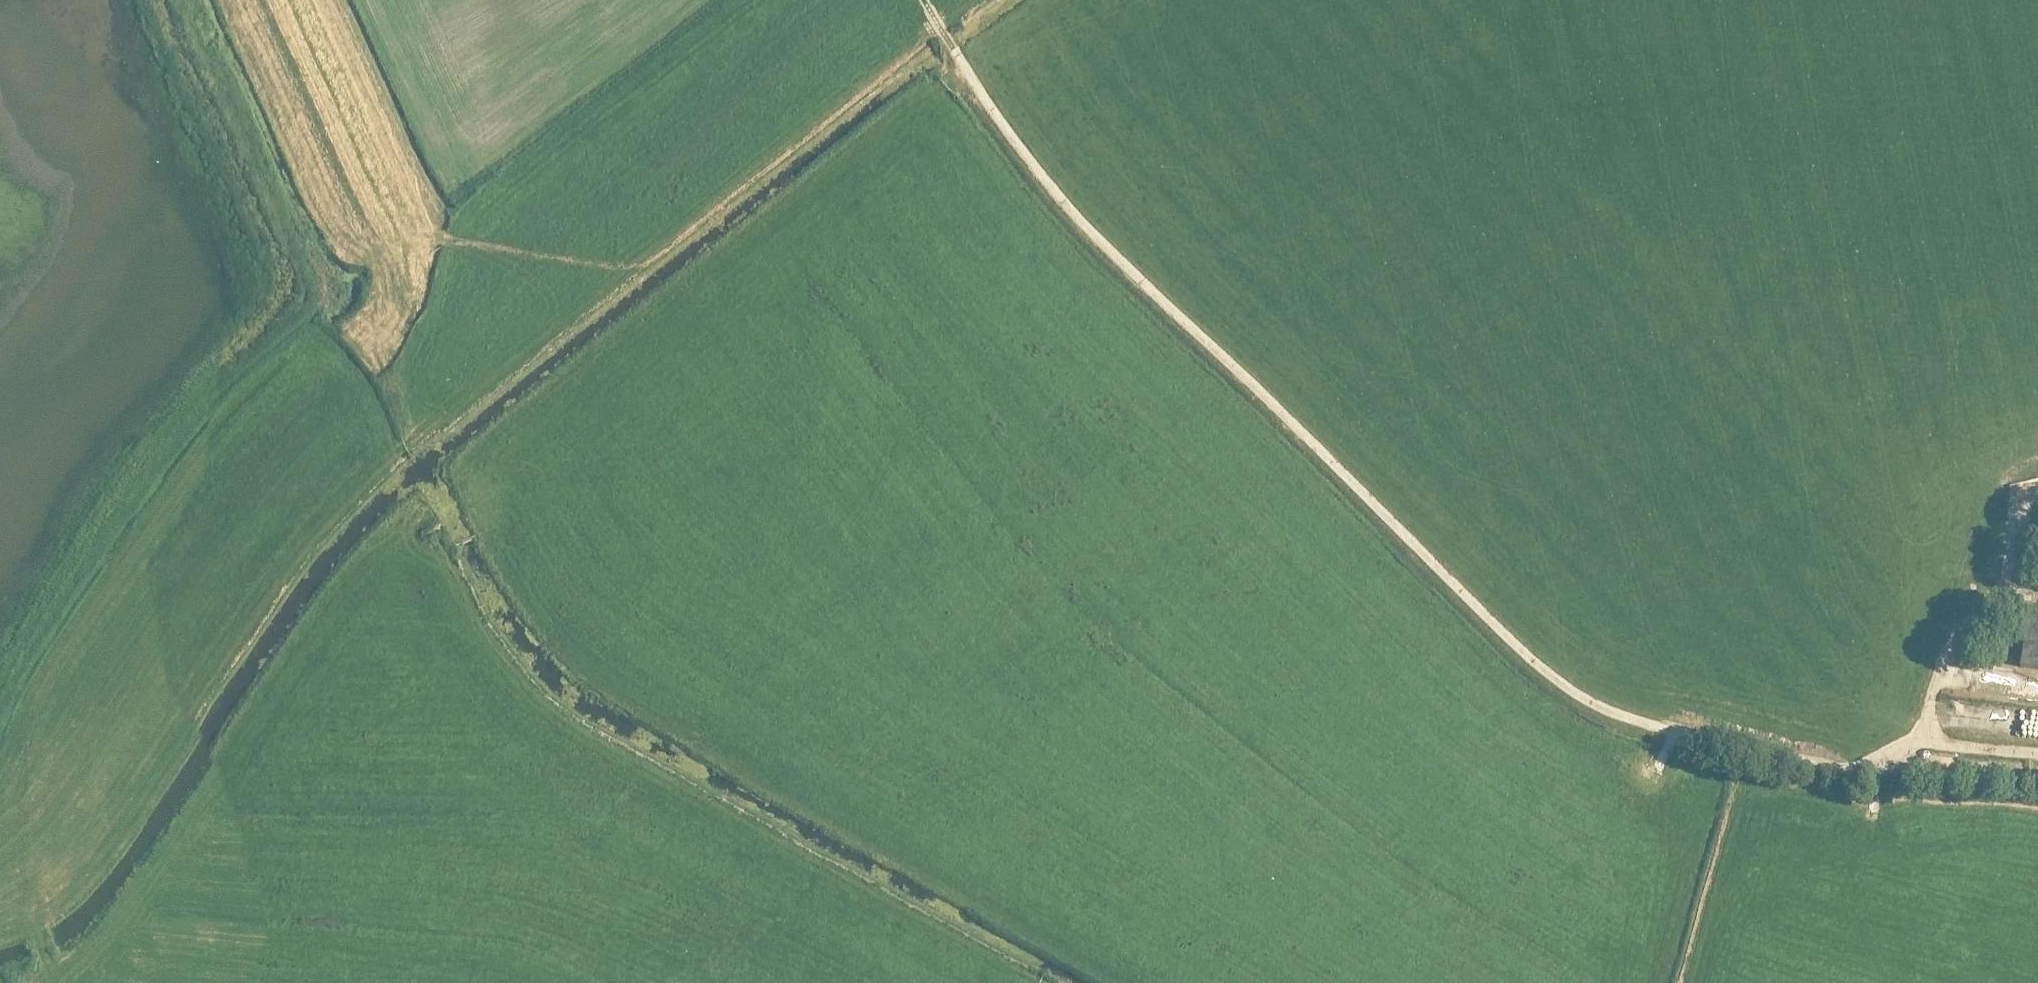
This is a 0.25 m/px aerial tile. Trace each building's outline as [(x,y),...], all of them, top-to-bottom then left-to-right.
[(2026,624),(2020,668),(2037,670),(2037,625),(2026,624)] [(2015,678),(2013,686),(2037,692),(2037,684),(2015,678)] [(1964,725),(1963,704),(1940,705),(1941,726),(1964,725)]
